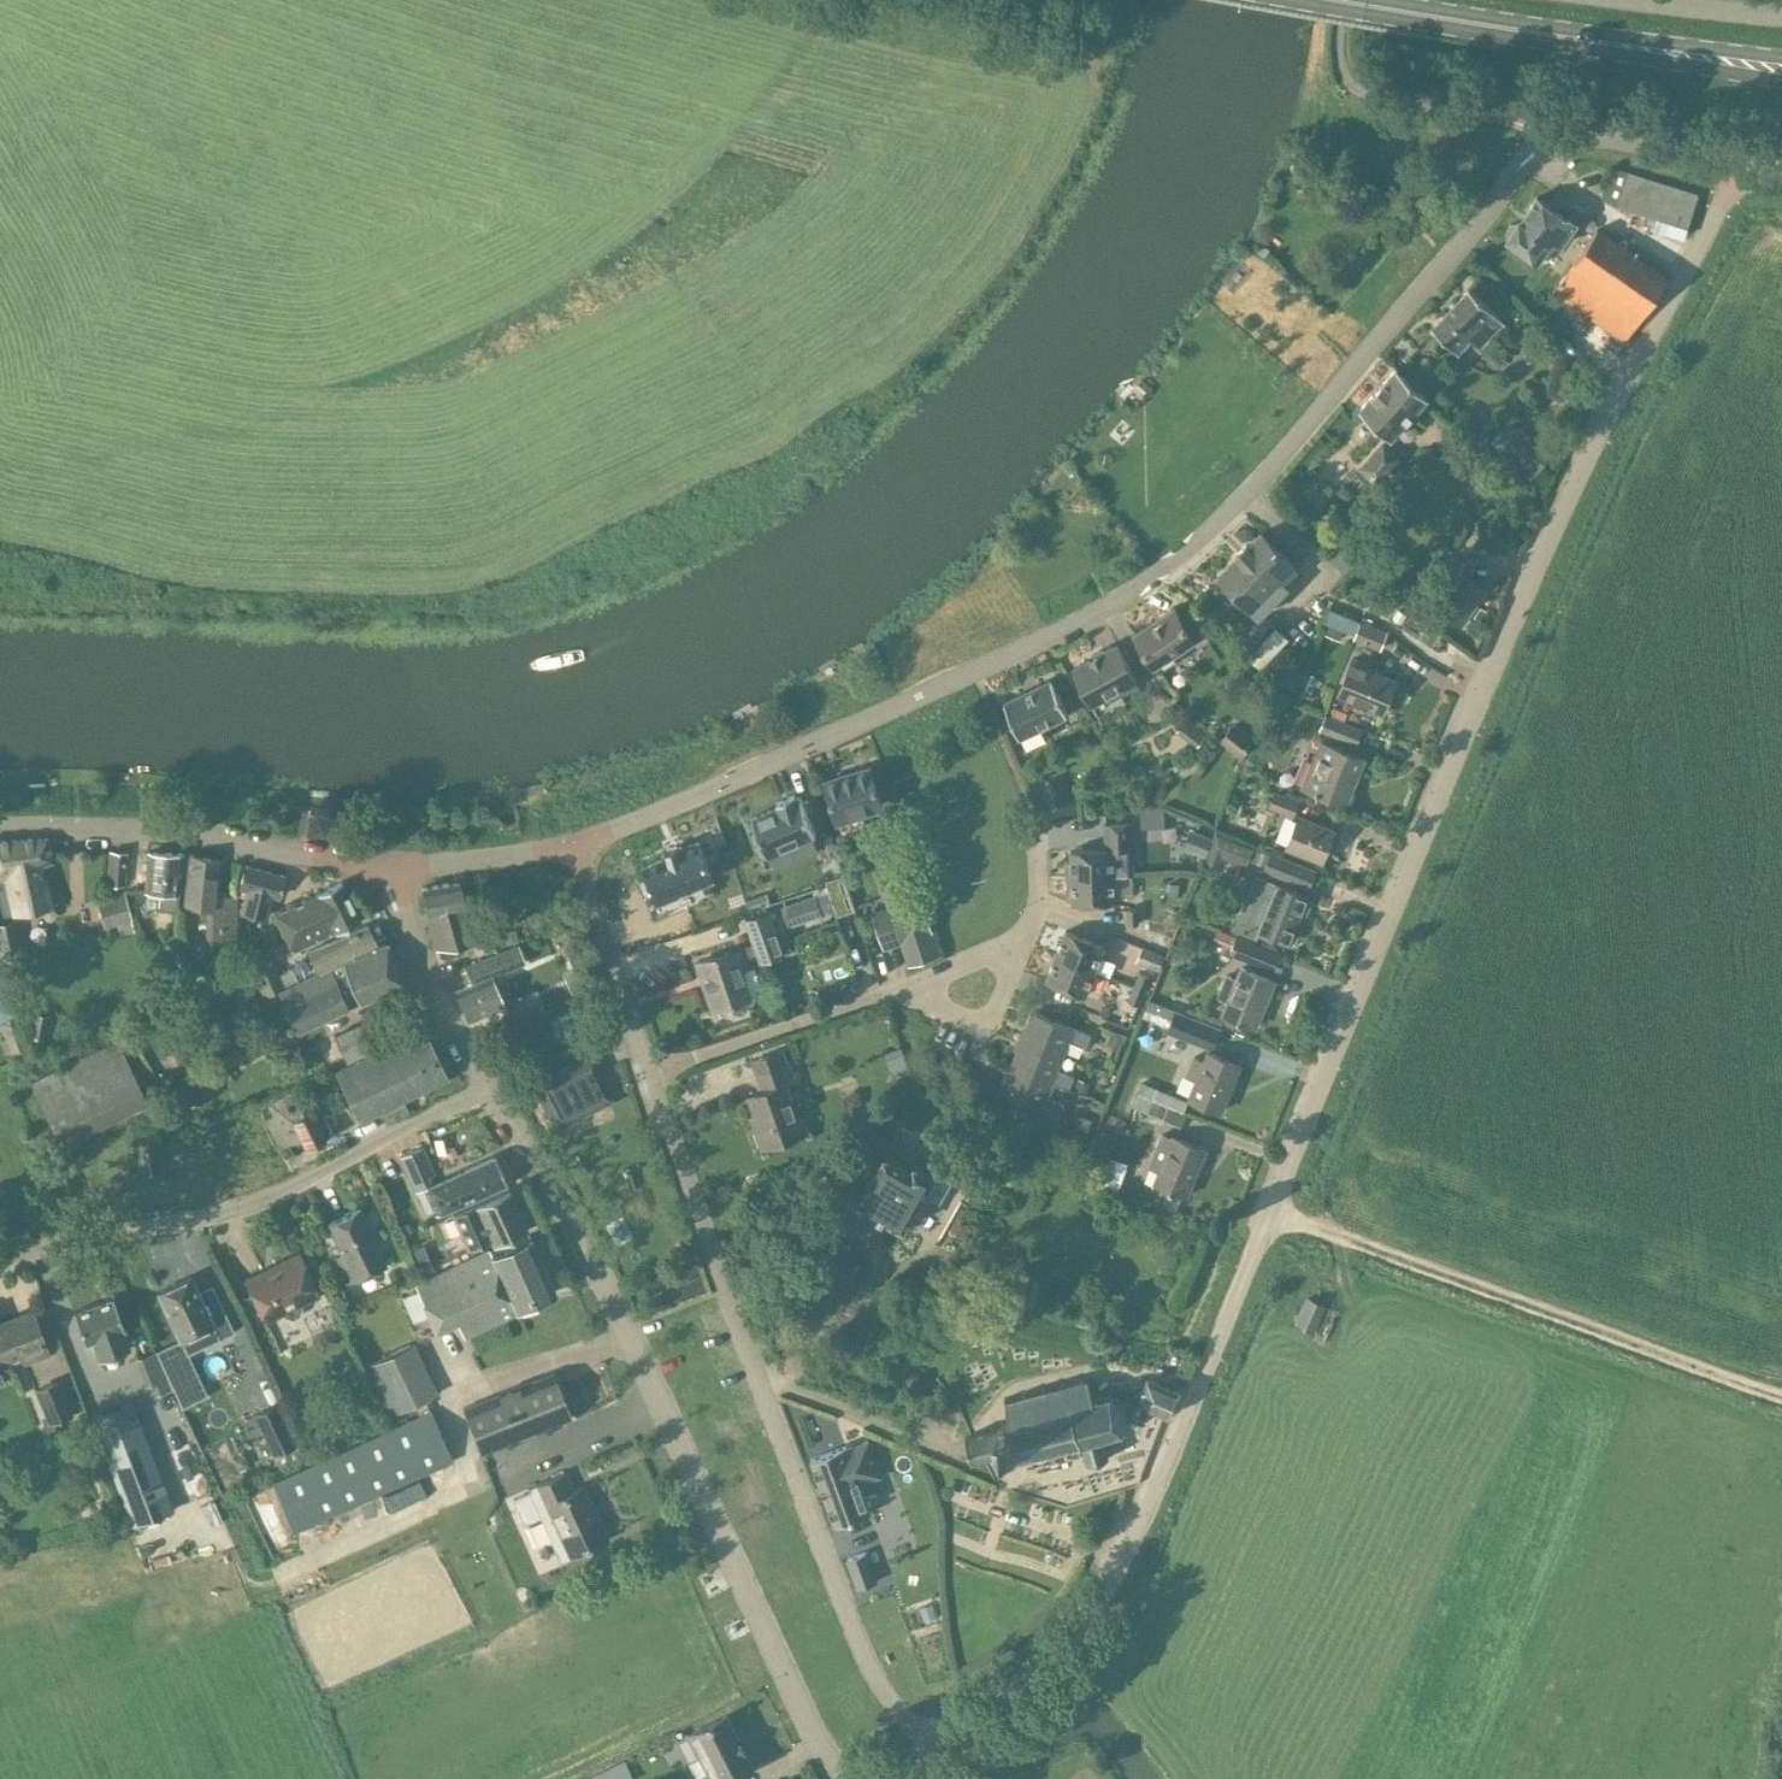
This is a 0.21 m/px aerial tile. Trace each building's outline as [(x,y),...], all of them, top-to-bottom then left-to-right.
[(1692,235),(1705,191),(1615,165),(1605,198),(1661,215),(1658,225),(1692,235)] [(1561,247),(1577,223),(1569,218),(1568,220),(1538,199),(1521,224),(1513,224),(1508,232),(1508,238),(1507,239),(1540,262),(1553,242),(1561,247)] [(1661,274),(1596,229),(1556,287),(1622,332),(1661,274)] [(1458,351),(1471,338),(1480,347),(1505,321),(1470,288),(1433,328),(1458,351)] [(1391,437),(1427,397),(1397,370),(1361,411),(1391,437)] [(1490,442),(1532,480),(1553,456),(1520,426),(1517,430),(1508,422),(1490,442)] [(1384,440),(1359,467),(1378,484),(1402,456),(1384,440)] [(1249,611),(1251,609),(1259,617),(1288,586),(1285,583),(1298,568),(1263,533),(1217,579),(1249,611)] [(1436,609),(1463,626),(1489,589),(1462,570),(1436,609)] [(1176,608),(1136,635),(1155,665),(1173,653),(1196,639),(1176,608)] [(1341,634),(1343,629),(1351,632),(1356,619),(1330,608),(1325,622),(1329,624),(1327,628),(1341,634)] [(1361,619),(1361,621),(1356,619),(1351,632),(1356,635),(1354,639),(1381,650),(1389,631),(1361,619)] [(1118,644),(1075,667),(1093,701),(1095,705),(1121,691),(1139,682),(1118,644)] [(1384,712),(1397,681),(1368,669),(1370,665),(1354,658),(1339,693),(1384,712)] [(1295,686),(1302,667),(1289,661),(1289,662),(1282,659),(1275,678),(1295,686)] [(1053,679),(1005,701),(1021,734),(1042,724),(1069,712),(1053,679)] [(1320,730),(1357,745),(1364,729),(1327,713),(1320,730)] [(1220,740),(1241,757),(1256,739),(1234,721),(1220,740)] [(1320,739),(1301,785),(1312,790),(1346,804),(1356,779),(1365,757),(1331,743),(1320,739)] [(838,818),(884,803),(872,767),(826,782),(838,818)] [(1301,801),(1276,790),(1269,805),(1294,816),(1301,801)] [(778,805),(752,817),(767,853),(816,833),(801,796),(796,798),(795,794),(777,802),(778,805)] [(1324,861),(1336,830),(1301,816),(1288,846),(1324,861)] [(1105,849),(1072,850),(1072,861),(1069,861),(1070,877),(1115,875),(1136,874),(1133,822),(1104,823),(1105,849)] [(1210,837),(1191,829),(1183,848),(1203,856),(1210,837)] [(1246,866),(1253,848),(1219,834),(1208,862),(1218,867),(1223,855),(1246,866)] [(62,902),(49,839),(0,841),(0,894),(4,914),(62,902)] [(666,854),(643,864),(659,900),(714,876),(699,840),(683,847),(682,843),(664,851),(666,854)] [(125,885),(128,851),(106,849),(103,883),(125,885)] [(179,892),(180,892),(181,874),(183,857),(182,857),(182,853),(148,851),(146,890),(159,891),(158,909),(178,910),(179,892)] [(1317,869),(1271,851),(1264,870),(1310,888),(1317,869)] [(214,891),(218,859),(190,854),(190,857),(183,857),(181,874),(187,875),(184,904),(205,906),(205,939),(237,939),(237,896),(225,895),(225,891),(214,891)] [(280,895),(285,875),(246,864),(241,885),(246,886),(241,909),(267,916),(272,893),(280,895)] [(1115,875),(1070,877),(1070,893),(1073,893),(1074,904),(1116,902),(1115,875)] [(1291,942),(1292,939),(1297,941),(1302,929),(1297,927),(1303,912),(1308,914),(1313,901),(1308,899),(1309,896),(1258,875),(1236,927),(1257,935),(1259,930),(1291,942)] [(501,925),(479,932),(469,903),(463,904),(458,879),(421,886),(426,911),(437,947),(481,937),(486,952),(507,945),(501,925)] [(293,950),(360,921),(342,881),(317,892),(318,895),(277,913),(293,950)] [(96,898),(104,927),(133,920),(125,891),(96,898)] [(789,927),(820,916),(812,893),(781,903),(789,927)] [(939,954),(922,899),(875,913),(886,946),(904,940),(912,963),(939,954)] [(1127,909),(1127,924),(1140,924),(1139,908),(1127,909)] [(756,943),(746,947),(745,945),(697,962),(713,1010),(730,1004),(733,1012),(738,1014),(741,1014),(748,1011),(750,1006),(748,998),(752,997),(742,969),(764,962),(763,960),(785,952),(770,911),(748,919),(756,943)] [(0,920),(0,938),(4,957),(22,953),(14,917),(0,920)] [(309,949),(318,970),(378,944),(368,924),(309,949)] [(1230,954),(1277,972),(1284,954),(1276,951),(1262,945),(1262,946),(1218,928),(1214,939),(1233,946),(1230,954)] [(1057,955),(1096,971),(1106,946),(1067,931),(1057,955)] [(196,974),(177,937),(161,946),(187,996),(200,989),(193,976),(196,974)] [(265,945),(245,955),(251,967),(271,959),(272,960),(290,951),(285,939),(266,948),(265,945)] [(359,1001),(404,982),(387,942),(343,961),(348,972),(336,978),(331,967),(278,989),(295,1029),(347,1006),(341,992),(353,987),(359,1001)] [(504,1005),(492,977),(526,963),(518,944),(464,967),(465,971),(462,972),(467,984),(471,983),(471,984),(455,992),(467,1021),(504,1005)] [(1166,955),(1143,947),(1137,963),(1160,971),(1166,955)] [(1096,971),(1057,955),(1047,980),(1086,995),(1096,971)] [(283,985),(272,960),(271,959),(251,967),(257,980),(246,985),(253,999),(283,985)] [(1256,1027),(1275,980),(1242,967),(1238,977),(1227,973),(1217,997),(1228,1002),(1223,1013),(1256,1027)] [(1152,976),(1140,971),(1134,986),(1146,991),(1152,976)] [(1128,1000),(1140,1005),(1146,991),(1134,986),(1128,1000)] [(1215,1046),(1223,1028),(1196,1016),(1171,1006),(1170,1007),(1148,998),(1142,1013),(1166,1023),(1168,1018),(1172,1019),(1169,1028),(1215,1046)] [(1179,1004),(1173,1001),(1171,1006),(1196,1016),(1223,1028),(1233,1032),(1236,1024),(1213,1014),(1212,1016),(1180,1003),(1179,1004)] [(13,1007),(0,1012),(0,1021),(4,1032),(3,1032),(5,1038),(0,1040),(0,1041),(5,1055),(28,1046),(13,1007)] [(1092,1034),(1075,1027),(1035,1011),(1024,1039),(1064,1055),(1070,1041),(1087,1048),(1092,1034)] [(361,1022),(334,1034),(346,1060),(373,1048),(361,1022)] [(410,1112),(404,1099),(446,1078),(422,1028),(335,1070),(268,1101),(278,1124),(270,1128),(284,1159),(336,1135),(321,1101),(344,1090),(359,1120),(382,1109),(388,1123),(410,1112)] [(1076,1076),(1058,1069),(1064,1055),(1024,1039),(1013,1065),(1053,1082),(1070,1089),(1076,1076)] [(118,1040),(30,1081),(61,1145),(148,1103),(118,1040)] [(890,1071),(893,1070),(898,1080),(911,1072),(903,1047),(885,1054),(890,1071)] [(793,1082),(786,1062),(782,1049),(753,1059),(764,1090),(747,1096),(756,1124),(753,1125),(760,1147),(803,1133),(786,1085),(793,1082)] [(1222,1111),(1241,1064),(1209,1051),(1206,1060),(1195,1055),(1186,1075),(1198,1080),(1191,1098),(1222,1111)] [(540,1081),(562,1125),(613,1098),(591,1055),(540,1081)] [(1065,1103),(1047,1096),(1053,1082),(1013,1065),(1002,1093),(1059,1116),(1065,1103)] [(1189,1100),(1143,1081),(1139,1092),(1147,1095),(1184,1111),(1189,1100)] [(1188,1112),(1184,1111),(1147,1095),(1141,1110),(1182,1127),(1188,1112)] [(936,1168),(933,1173),(915,1162),(910,1171),(887,1157),(894,1143),(863,1126),(835,1177),(862,1193),(857,1201),(876,1211),(874,1214),(884,1219),(885,1217),(904,1228),(925,1191),(940,1200),(953,1177),(936,1168)] [(1119,1134),(1100,1127),(1097,1136),(1115,1144),(1119,1134)] [(181,1172),(215,1155),(203,1131),(169,1148),(181,1172)] [(1188,1195),(1207,1148),(1175,1135),(1174,1137),(1162,1133),(1148,1167),(1160,1172),(1156,1182),(1188,1195)] [(415,1193),(417,1192),(432,1185),(428,1177),(434,1174),(422,1147),(400,1157),(415,1193)] [(434,1211),(436,1215),(506,1183),(495,1157),(432,1185),(417,1192),(427,1214),(434,1211)] [(771,1179),(761,1187),(771,1200),(782,1192),(771,1179)] [(493,1244),(528,1229),(509,1187),(456,1211),(471,1244),(490,1236),(493,1244)] [(344,1283),(385,1264),(359,1209),(328,1224),(342,1255),(333,1259),(344,1283)] [(516,1308),(555,1291),(531,1237),(490,1255),(489,1251),(417,1285),(436,1327),(456,1318),(464,1335),(517,1311),(516,1308)] [(298,1253),(247,1278),(254,1294),(252,1299),(256,1308),(262,1309),(267,1320),(283,1313),(285,1316),(292,1319),(300,1315),(303,1307),(301,1304),(319,1296),(298,1253)] [(186,1354),(235,1332),(212,1285),(198,1292),(191,1277),(158,1293),(179,1339),(186,1354)] [(1308,1296),(1297,1321),(1296,1323),(1316,1332),(1328,1304),(1308,1296)] [(113,1298),(74,1312),(85,1342),(92,1339),(100,1359),(129,1348),(122,1329),(124,1328),(113,1298)] [(49,1355),(34,1312),(0,1324),(0,1366),(22,1358),(24,1364),(49,1355)] [(206,1395),(186,1354),(179,1339),(155,1350),(182,1406),(206,1395)] [(392,1353),(365,1366),(387,1416),(438,1393),(415,1343),(392,1353)] [(1191,1377),(1197,1362),(1186,1358),(1180,1372),(1191,1377)] [(480,1456),(504,1446),(572,1418),(555,1373),(463,1409),(480,1456)] [(1110,1389),(1110,1394),(1094,1397),(1091,1380),(1092,1377),(1089,1375),(1088,1378),(1066,1384),(1065,1381),(1061,1382),(1062,1385),(1046,1389),(1045,1385),(1043,1386),(1043,1390),(1027,1394),(1026,1391),(1023,1392),(1024,1395),(1007,1400),(1004,1398),(1003,1401),(1006,1403),(1009,1421),(1002,1423),(1003,1427),(967,1436),(972,1459),(1001,1452),(1010,1451),(1012,1458),(1018,1456),(1019,1457),(1022,1456),(1023,1461),(1027,1460),(1026,1455),(1041,1451),(1043,1456),(1047,1455),(1045,1450),(1061,1447),(1062,1451),(1067,1450),(1065,1445),(1081,1442),(1082,1447),(1083,1447),(1088,1464),(1110,1459),(1105,1440),(1106,1440),(1105,1435),(1120,1432),(1123,1435),(1126,1433),(1123,1430),(1129,1419),(1132,1421),(1134,1418),(1130,1416),(1126,1402),(1129,1399),(1127,1397),(1124,1399),(1113,1394),(1114,1390),(1110,1389)] [(1138,1404),(1169,1416),(1180,1389),(1149,1376),(1138,1404)] [(74,1414),(60,1379),(34,1389),(48,1424),(74,1414)] [(173,1510),(132,1402),(91,1417),(133,1525),(173,1510)] [(253,1414),(273,1456),(299,1444),(279,1402),(253,1414)] [(294,1532),(452,1461),(430,1411),(272,1482),(294,1532)] [(861,1483),(882,1475),(869,1441),(848,1449),(847,1446),(812,1459),(836,1525),(871,1512),(861,1483)] [(563,1473),(528,1489),(543,1521),(561,1560),(569,1555),(607,1538),(583,1486),(571,1491),(563,1473)] [(861,1554),(861,1535),(835,1535),(835,1554),(861,1554)] [(848,1558),(859,1588),(877,1581),(866,1552),(848,1558)] [(708,1772),(711,1778),(734,1778),(755,1768),(727,1715),(689,1735),(700,1756),(689,1761),(697,1777),(708,1772)] [(589,1778),(629,1778),(633,1777),(633,1776),(626,1762),(600,1774),(589,1778)]
